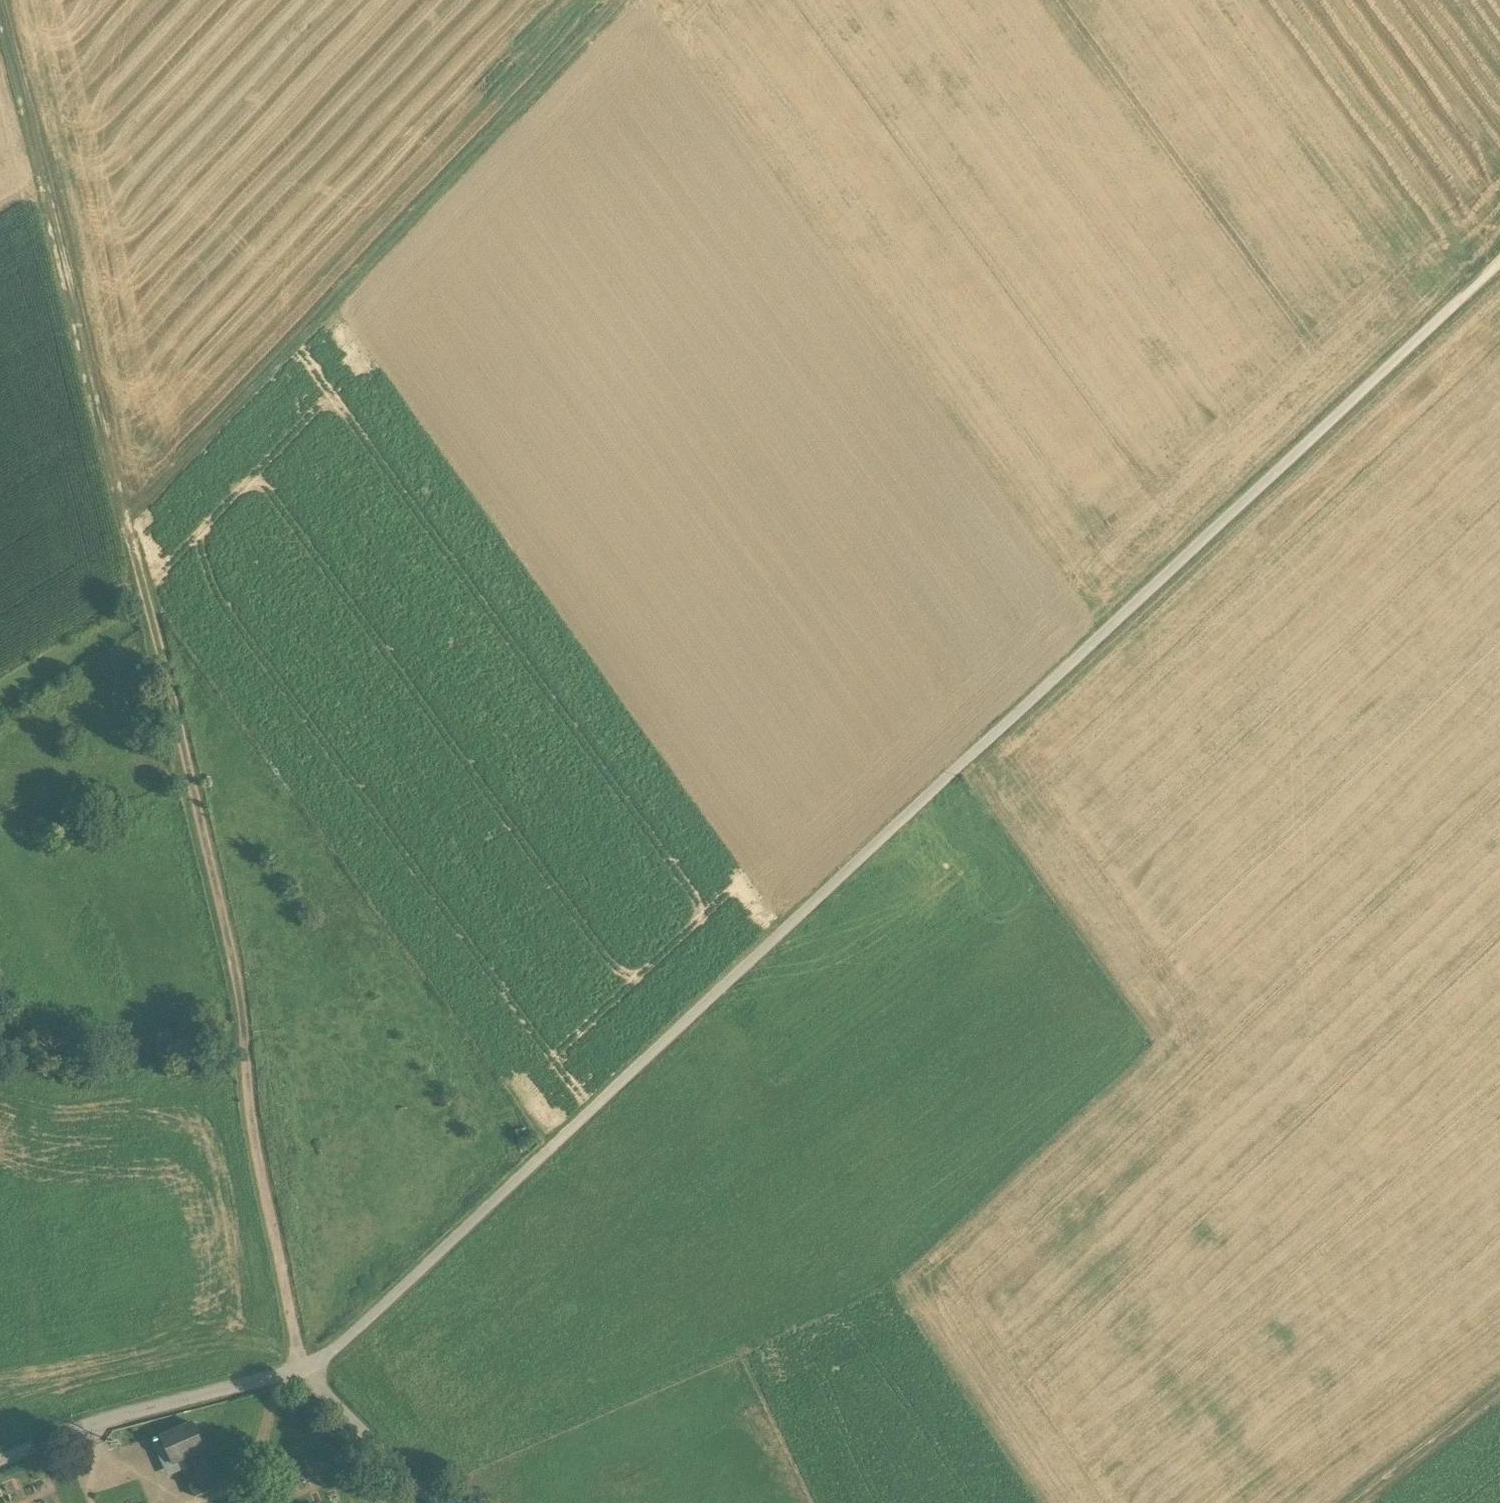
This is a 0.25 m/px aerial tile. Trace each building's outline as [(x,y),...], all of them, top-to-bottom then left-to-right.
[(158,1437),(172,1468),(180,1465),(204,1454),(206,1453),(192,1423),(158,1437)] [(204,1454),(180,1465),(194,1499),(219,1488),(204,1454)]
